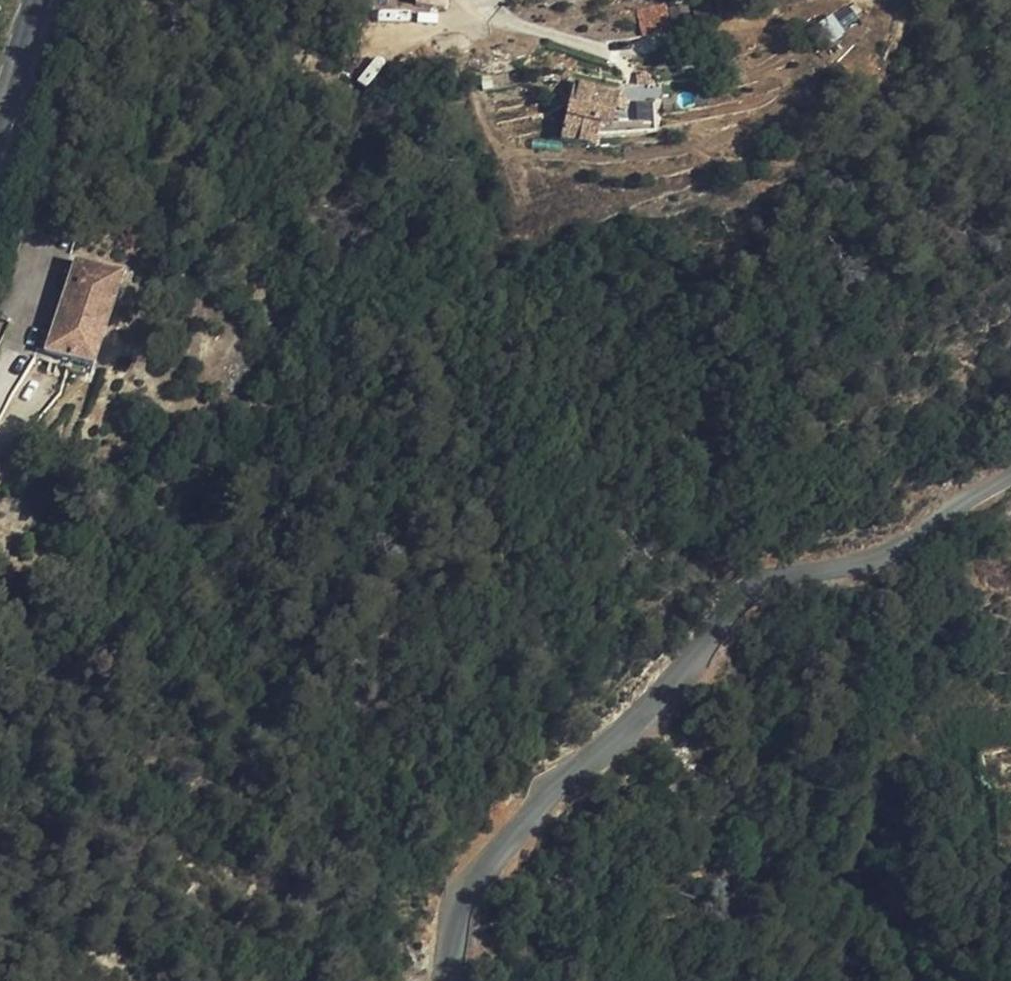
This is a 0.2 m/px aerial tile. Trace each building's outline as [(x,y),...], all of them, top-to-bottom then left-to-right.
[(645,33),(675,25),(668,0),(638,8),(645,33)] [(562,139),(592,146),(597,125),(613,129),(622,93),(575,82),(562,139)] [(94,369),(124,279),(76,263),(47,353),(94,369)]
